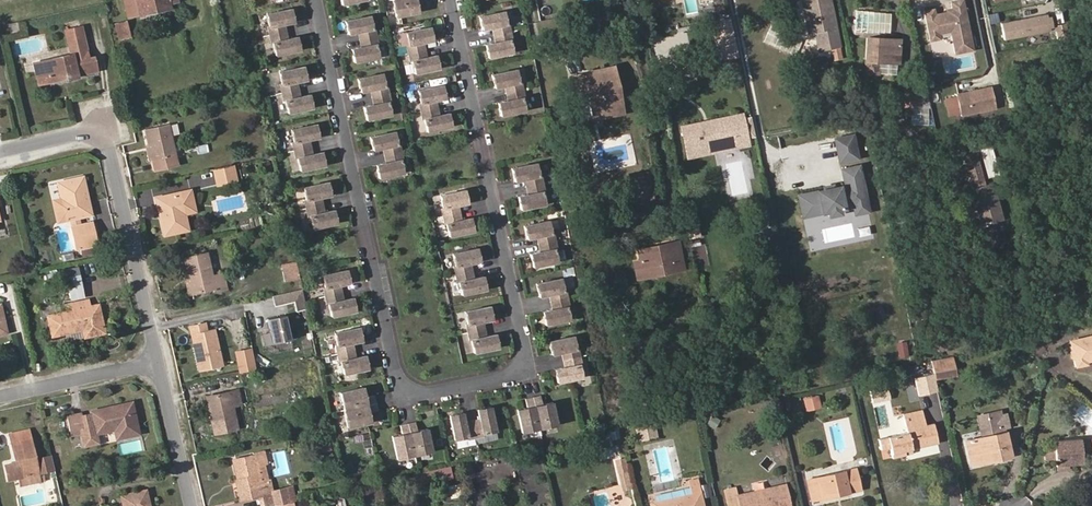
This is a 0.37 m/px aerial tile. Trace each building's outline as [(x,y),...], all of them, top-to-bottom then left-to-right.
[(178,0),(125,0),(129,18),(140,16),(139,13),(170,6),(170,4),(179,2),(178,0)] [(417,2),(425,0),(393,0),(396,17),(419,12),(417,2)] [(830,0),(802,0),(809,33),(815,32),(819,51),(831,49),(833,60),(842,59),(830,0)] [(951,32),(955,55),(975,51),(964,0),(954,0),(950,1),(952,10),(937,13),(935,8),(924,10),(930,42),(942,40),(941,34),(951,32)] [(296,21),(293,8),(268,13),(271,26),(269,26),(270,34),(287,31),(286,23),(296,21)] [(854,10),(853,31),(890,34),(892,12),(854,10)] [(507,24),(504,11),(479,17),(482,30),(492,28),(494,35),(511,31),(509,23),(507,24)] [(1047,14),(1001,23),(1004,40),(1051,31),(1050,27),(1053,26),(1051,16),(1048,17),(1047,14)] [(373,28),(370,16),(346,21),(348,34),(358,32),(360,39),(377,36),(375,28),(373,28)] [(19,31),(17,21),(8,23),(11,33),(19,31)] [(130,37),(126,21),(115,24),(119,40),(130,37)] [(85,42),(81,26),(65,30),(69,46),(85,42)] [(433,40),(431,27),(406,32),(409,45),(407,45),(408,53),(425,50),(424,42),(433,40)] [(301,49),(299,36),(289,38),(287,31),(270,34),(272,42),(274,42),(277,54),(301,49)] [(513,52),(510,40),(512,40),(511,31),(494,35),(495,43),(485,45),(488,58),(513,52)] [(379,57),(377,44),(378,44),(377,36),(360,39),(362,47),(352,49),(354,62),(379,57)] [(898,63),(899,43),(876,41),(876,38),(867,37),(865,62),(867,73),(878,73),(876,62),(898,63)] [(87,50),(85,42),(69,46),(71,54),(87,50)] [(406,47),(395,47),(395,56),(407,56),(406,47)] [(97,71),(94,57),(89,58),(87,50),(71,54),(34,63),(39,84),(62,79),(66,78),(67,80),(78,77),(77,75),(97,71)] [(440,68),(437,55),(427,57),(425,50),(408,53),(410,61),(412,61),(415,73),(440,68)] [(1040,60),(1037,51),(1028,54),(1030,63),(1040,60)] [(299,88),(298,81),(308,79),(305,66),(280,71),(283,84),(281,84),(283,92),(299,88)] [(615,107),(610,80),(616,78),(614,67),(569,77),(572,93),(586,90),(591,112),(615,107)] [(523,90),(521,82),(519,82),(517,69),(492,75),(495,88),(505,86),(506,93),(523,90)] [(385,86),(383,73),(358,79),(361,92),(371,90),(372,97),(389,94),(387,86),(385,86)] [(623,111),(616,78),(610,80),(615,107),(591,112),(592,118),(623,111)] [(446,98),(443,85),(418,90),(421,103),(419,103),(421,111),(438,108),(436,100),(446,98)] [(997,109),(991,86),(956,93),(957,96),(960,114),(961,117),(997,109)] [(1017,105),(1013,87),(1005,89),(1009,107),(1017,105)] [(314,107),(311,94),(301,96),(299,88),(283,92),(284,100),(286,100),(289,112),(314,107)] [(525,110),(523,98),(525,98),(523,90),(506,93),(508,101),(498,103),(501,116),(525,110)] [(921,108),(921,91),(905,90),(905,107),(912,107),(921,108)] [(931,108),(927,92),(921,91),(921,108),(929,108),(931,108)] [(391,114),(389,102),(391,102),(389,94),(372,97),(374,105),(364,107),(367,120),(391,114)] [(960,114),(957,96),(945,98),(948,116),(960,114)] [(921,108),(912,107),(911,125),(928,126),(929,108),(921,108)] [(452,126),(449,113),(439,115),(438,108),(421,111),(423,119),(424,119),(427,131),(452,126)] [(755,137),(751,116),(742,118),(742,116),(682,128),(687,153),(747,140),(746,139),(755,137)] [(178,166),(168,124),(145,129),(149,146),(152,159),(154,171),(178,166)] [(320,137),(317,124),(293,129),(295,141),(293,142),(295,150),(312,146),(310,139),(320,137)] [(398,144),(395,132),(370,137),(373,150),(383,148),(385,155),(401,152),(400,144),(398,144)] [(858,158),(853,135),(835,139),(840,162),(858,158)] [(688,158),(748,145),(747,140),(687,153),(688,158)] [(977,146),(986,180),(1001,175),(991,142),(977,146)] [(326,165),(323,152),(313,154),(312,146),(295,150),(297,158),(298,157),(301,170),(326,165)] [(404,173),(401,160),(403,160),(401,152),(385,155),(386,163),(376,165),(379,178),(404,173)] [(984,184),(976,153),(964,157),(973,187),(984,184)] [(272,168),(270,162),(260,164),(261,170),(272,168)] [(539,176),(537,163),(512,168),(515,181),(525,179),(526,187),(543,183),(541,175),(539,176)] [(237,180),(233,165),(214,169),(217,185),(237,180)] [(867,203),(859,166),(842,169),(845,185),(834,188),(824,190),(798,195),(803,217),(828,212),(839,209),(854,206),(867,203)] [(91,214),(83,177),(58,182),(61,198),(66,220),(91,214)] [(577,184),(576,177),(569,178),(570,186),(577,184)] [(332,194),(330,181),(305,187),(307,199),(306,199),(307,208),(324,204),(322,196),(332,194)] [(545,204),(543,192),(545,191),(543,183),(526,187),(528,194),(518,196),(521,209),(545,204)] [(1003,220),(992,183),(979,187),(981,195),(973,198),(981,226),(1003,220)] [(981,195),(979,187),(971,189),(973,198),(981,195)] [(195,211),(191,190),(179,192),(185,214),(195,211)] [(468,203),(466,190),(441,195),(443,208),(442,208),(443,216),(460,213),(458,205),(468,203)] [(185,214),(179,192),(156,198),(164,235),(188,230),(185,214)] [(66,220),(61,198),(53,200),(58,222),(66,220)] [(868,211),(867,203),(854,206),(855,214),(868,211)] [(338,222),(335,209),(325,212),(324,204),(307,208),(309,216),(311,215),(313,228),(338,222)] [(576,214),(575,207),(567,208),(569,215),(576,214)] [(474,231),(471,218),(461,220),(460,213),(443,216),(445,224),(447,224),(449,236),(474,231)] [(696,224),(694,215),(685,216),(687,226),(696,224)] [(555,240),(553,232),(552,233),(549,220),(524,226),(527,239),(537,237),(538,244),(555,240)] [(96,242),(92,223),(72,227),(76,247),(96,242)] [(698,231),(696,224),(687,226),(689,233),(696,231),(698,231)] [(858,227),(859,236),(871,235),(870,226),(858,227)] [(578,234),(577,227),(569,228),(570,235),(578,234)] [(699,245),(696,231),(689,233),(692,247),(699,245)] [(558,261),(555,249),(557,249),(555,240),(538,244),(540,252),(530,254),(533,267),(558,261)] [(684,269),(678,240),(659,244),(660,250),(639,254),(640,259),(643,277),(684,269)] [(660,250),(659,244),(638,249),(639,254),(660,250)] [(481,261),(478,248),(453,253),(456,266),(454,266),(456,274),(472,271),(471,263),(481,261)] [(227,289),(223,273),(212,275),(207,252),(184,257),(189,278),(193,294),(215,289),(216,292),(227,289)] [(643,277),(640,259),(634,260),(637,279),(643,277)] [(299,278),(297,265),(282,268),(285,281),(299,278)] [(80,274),(78,266),(47,273),(49,281),(59,279),(80,274)] [(350,283),(347,270),(323,275),(325,287),(323,288),(325,296),(342,292),(340,285),(350,283)] [(487,289),(484,276),(474,278),(472,271),(456,274),(457,282),(459,282),(462,294),(487,289)] [(83,285),(80,274),(59,279),(62,289),(68,288),(82,285),(83,285)] [(564,291),(561,278),(536,284),(539,297),(549,294),(551,302),(567,298),(566,290),(564,291)] [(85,297),(82,285),(68,288),(70,300),(85,297)] [(305,308),(301,289),(272,295),(274,305),(293,301),(296,311),(305,308)] [(356,311),(353,298),(343,300),(342,292),(325,296),(327,304),(329,303),(331,316),(356,311)] [(570,319),(567,307),(569,306),(567,298),(551,302),(552,309),(542,312),(545,325),(570,319)] [(105,333),(98,305),(91,306),(89,300),(67,305),(68,311),(48,316),(52,336),(70,332),(72,340),(74,340),(75,342),(85,340),(85,337),(105,333)] [(228,305),(229,317),(245,316),(244,304),(228,305)] [(493,319),(490,306),(466,311),(468,324),(466,324),(468,332),(485,329),(483,321),(493,319)] [(290,339),(284,314),(267,318),(272,343),(290,339)] [(222,366),(214,329),(206,330),(204,322),(189,325),(200,371),(222,366)] [(362,340),(359,327),(334,333),(337,345),(335,345),(337,354),(353,350),(352,343),(362,340)] [(499,347),(496,334),(486,336),(485,329),(468,332),(470,340),(472,340),(474,352),(499,347)] [(310,337),(309,331),(302,332),(304,339),(310,337)] [(576,349),(574,336),(549,342),(552,354),(562,352),(563,360),(580,356),(578,348),(576,349)] [(906,340),(895,343),(898,359),(909,357),(906,340)] [(255,369),(251,349),(236,352),(241,372),(255,369)] [(368,368),(365,355),(355,358),(353,350),(337,354),(338,362),(340,361),(343,374),(368,368)] [(582,377),(580,365),(581,364),(580,356),(563,360),(565,367),(555,370),(557,383),(582,377)] [(932,366),(953,361),(952,356),(931,361),(932,366)] [(956,375),(953,361),(932,366),(935,379),(956,375)] [(375,403),(373,395),(365,397),(363,387),(340,392),(344,409),(375,403)] [(237,429),(233,406),(241,405),(238,389),(210,395),(214,414),(210,415),(214,434),(237,429)] [(556,425),(551,403),(542,405),(540,396),(532,398),(539,429),(556,425)] [(820,407),(817,397),(805,400),(807,409),(820,407)] [(539,429),(532,398),(525,399),(526,408),(517,410),(522,433),(539,429)] [(139,434),(132,402),(90,411),(91,413),(82,416),(82,413),(67,416),(70,431),(80,429),(81,433),(84,446),(98,442),(96,434),(114,429),(122,428),(124,437),(139,434)] [(370,422),(368,412),(376,410),(375,403),(344,409),(347,427),(370,422)] [(495,432),(490,407),(477,410),(479,420),(472,421),(475,438),(483,436),(483,434),(495,432)] [(938,442),(934,424),(926,425),(922,410),(903,415),(907,433),(879,439),(881,449),(890,447),(892,457),(905,454),(904,450),(911,448),(938,442)] [(475,438),(472,421),(464,423),(462,413),(449,415),(454,440),(467,438),(467,439),(475,438)] [(714,428),(719,420),(713,416),(707,424),(714,428)] [(431,452),(426,429),(417,431),(415,423),(407,424),(414,455),(431,452)] [(414,455),(407,424),(400,426),(402,434),(392,437),(397,459),(414,455)] [(657,436),(654,425),(637,429),(639,440),(657,436)] [(124,437),(122,428),(114,429),(117,439),(124,437)] [(38,472),(29,430),(10,434),(16,462),(22,461),(25,475),(38,472)] [(1011,457),(1005,431),(966,440),(971,462),(990,458),(991,461),(1011,457)] [(1084,439),(1053,441),(1054,448),(1044,449),(1045,460),(1055,459),(1055,465),(1057,465),(1069,464),(1091,463),(1091,439),(1084,439)] [(330,449),(328,440),(320,442),(322,451),(330,449)] [(257,466),(265,464),(267,463),(264,450),(252,453),(253,454),(232,459),(237,478),(242,500),(259,496),(271,493),(273,505),(274,505),(279,505),(283,504),(293,501),(294,501),(290,487),(272,491),(270,480),(269,480),(260,482),(257,466)] [(627,470),(625,459),(616,461),(618,472),(627,470)] [(40,481),(38,472),(25,475),(22,461),(16,462),(21,485),(40,481)] [(269,480),(265,464),(257,466),(260,482),(269,480)] [(474,474),(472,464),(462,466),(465,476),(474,474)] [(861,489),(856,468),(807,480),(812,501),(821,498),(821,496),(839,492),(839,494),(861,489)] [(632,488),(627,470),(618,472),(622,490),(632,488)] [(452,480),(450,471),(440,473),(441,477),(443,483),(452,480)] [(443,483),(441,477),(426,481),(428,487),(443,483)] [(242,500),(237,478),(233,479),(239,501),(242,500)] [(462,483),(447,486),(450,499),(465,496),(462,483)] [(698,483),(691,484),(693,494),(653,503),(654,505),(703,505),(698,483)] [(785,484),(737,495),(740,505),(790,505),(785,484)] [(737,495),(735,488),(725,490),(726,498),(737,495)] [(146,490),(121,496),(124,505),(150,505),(146,490)] [(593,496),(596,505),(620,505),(617,490),(593,496)] [(271,493),(259,496),(261,505),(273,505),(271,493)] [(343,494),(336,495),(339,505),(346,505),(343,494)] [(737,495),(726,498),(728,505),(740,505),(737,495)]
